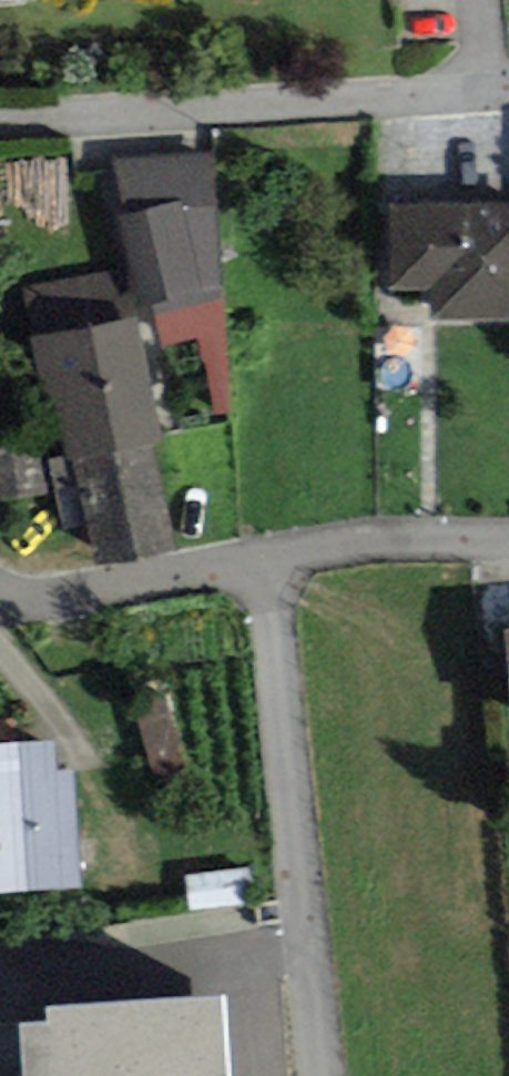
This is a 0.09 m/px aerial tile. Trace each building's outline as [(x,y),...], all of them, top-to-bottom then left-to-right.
[(217,154),(113,158),(127,217),(115,222),(146,317),(223,298),(217,154)] [(390,203),(390,289),(431,289),(431,317),(508,318),(508,203),(390,203)] [(24,286),(30,338),(140,322),(128,270),(24,286)] [(140,322),(30,338),(45,400),(54,398),(70,461),(149,442),(161,442),(140,322)] [(176,548),(149,442),(70,461),(97,568),(176,548)] [(500,632),(508,716),(508,631),(500,632)] [(156,775),(187,767),(168,695),(137,703),(156,775)] [(80,889),(74,768),(56,769),(54,742),(0,745),(0,893),(80,889)] [(48,1007),(49,1025),(21,1027),(24,1075),(229,1075),(224,996),(48,1007)]
